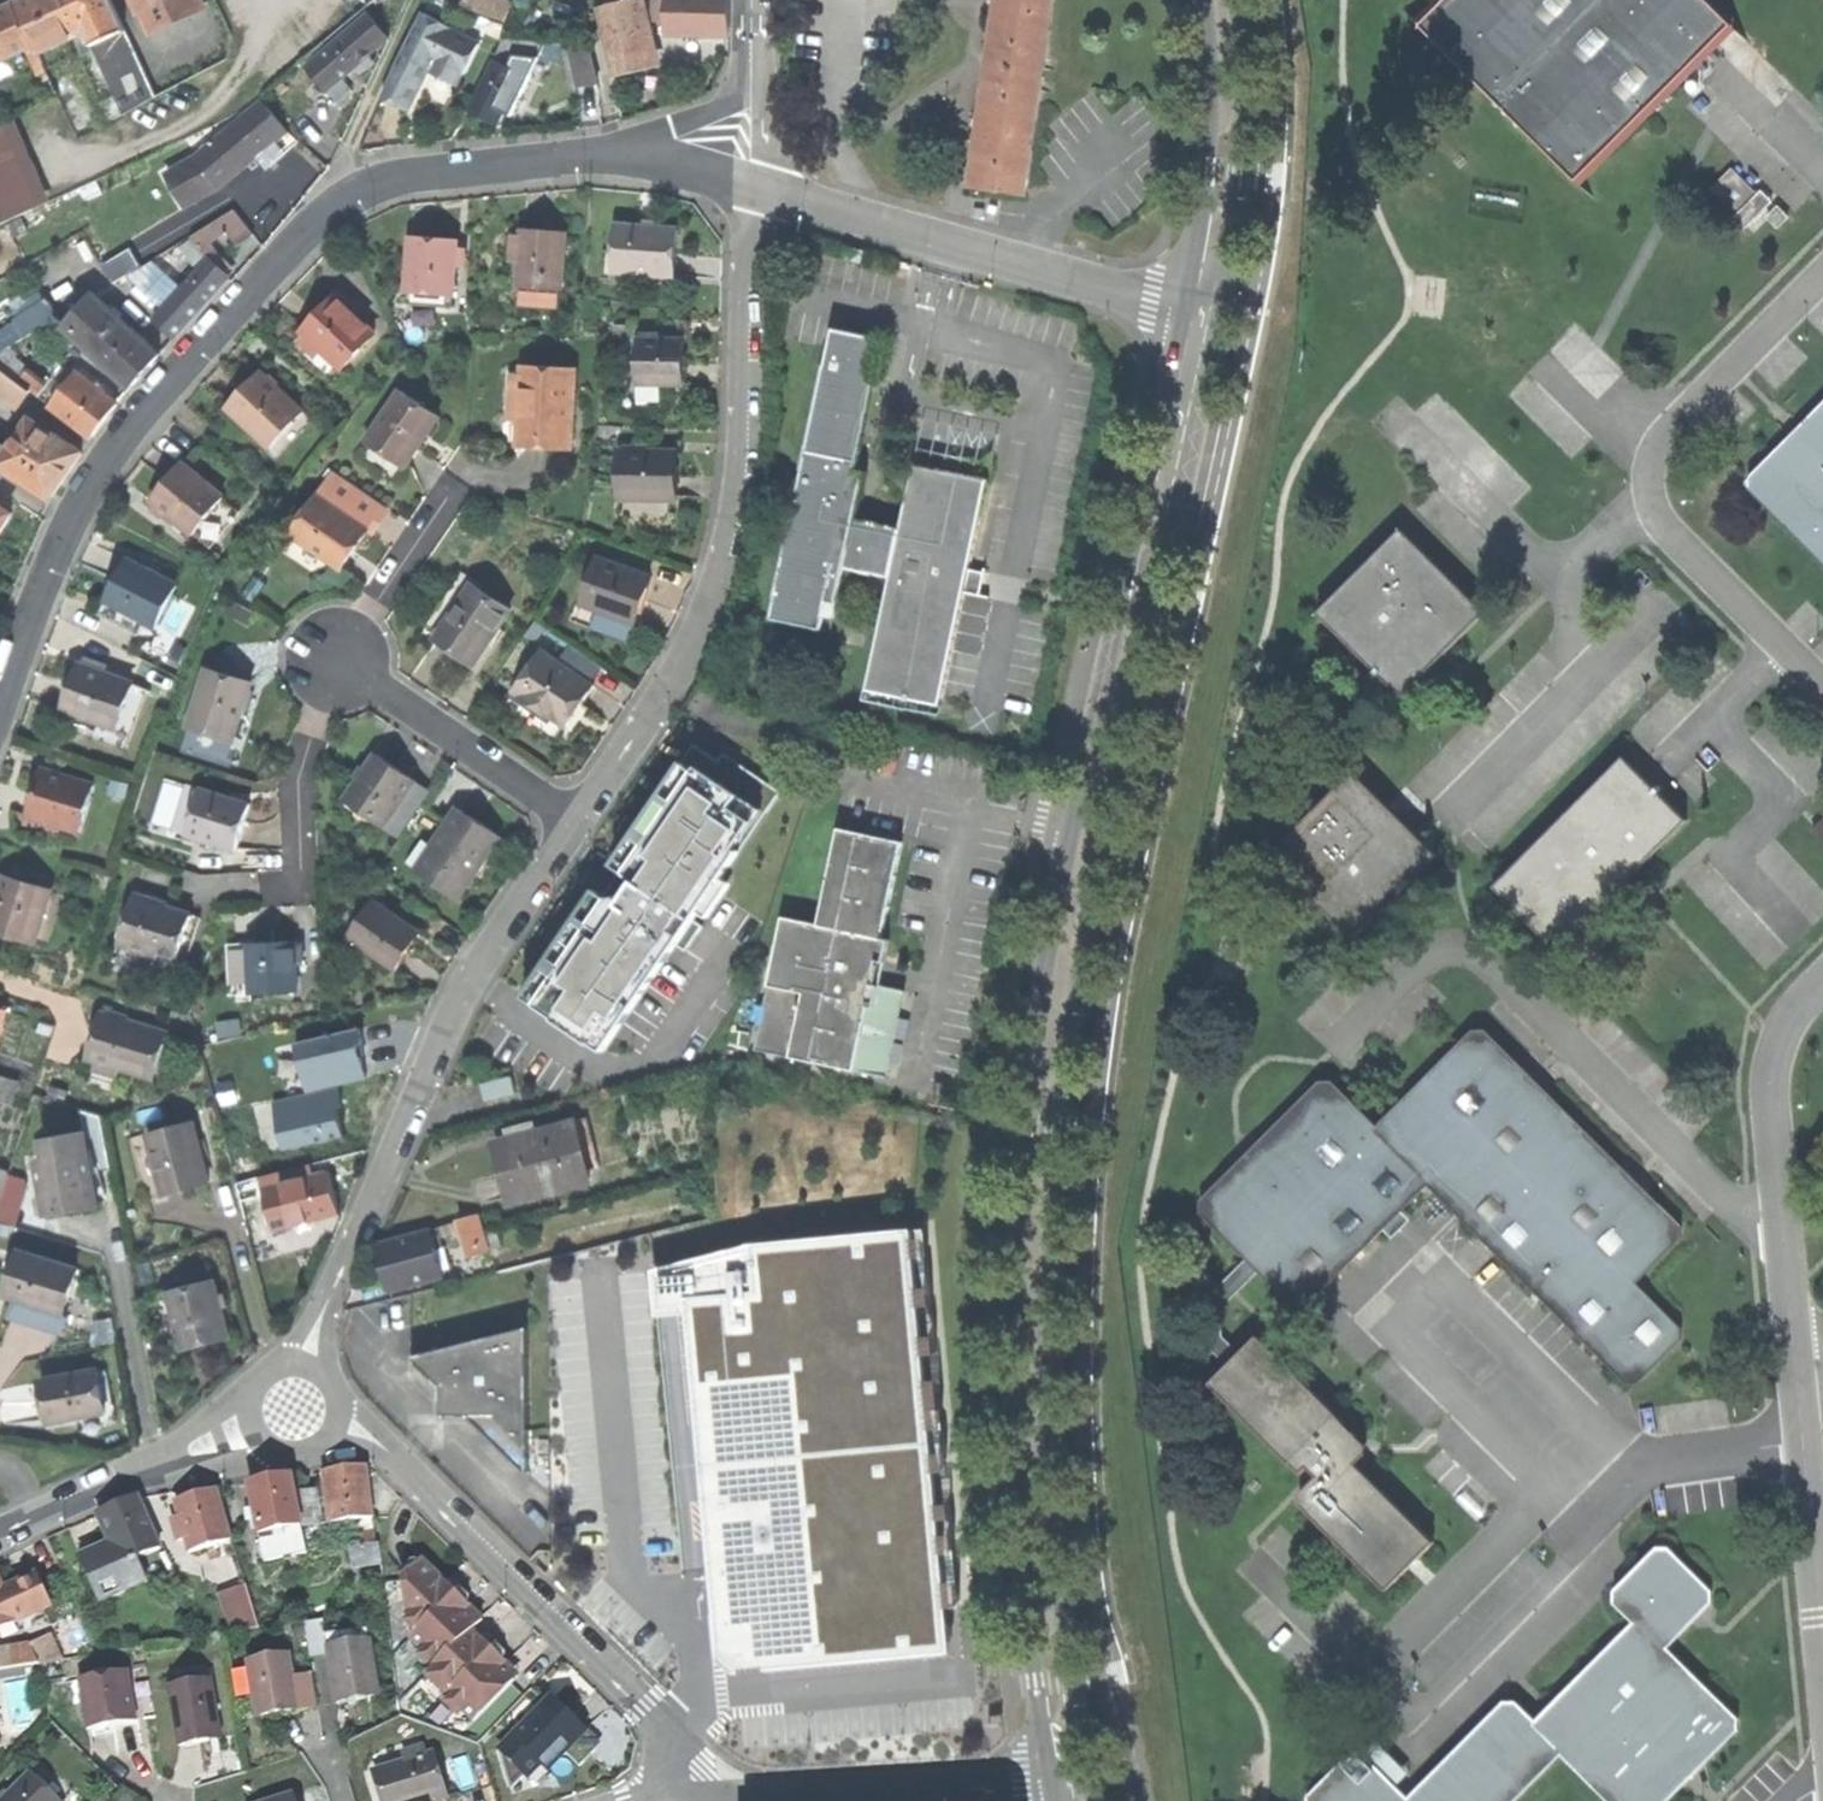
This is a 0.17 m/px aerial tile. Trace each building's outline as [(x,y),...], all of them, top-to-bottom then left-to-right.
[(32,43),(13,0),(0,6),(0,57),(32,43)] [(36,51),(84,28),(85,28),(72,0),(13,0),(32,43),(36,51)] [(85,28),(84,28),(91,44),(124,29),(110,0),(72,0),(85,28)] [(150,25),(198,3),(196,0),(138,0),(140,4),(150,25)] [(478,12),(482,0),(512,11),(515,0),(467,0),(461,7),(478,12)] [(482,0),(478,12),(508,23),(512,11),(482,0)] [(614,79),(654,69),(637,0),(633,0),(597,8),(614,79)] [(728,38),(728,20),(729,0),(668,0),(668,6),(668,20),(668,37),(728,38)] [(1028,196),(1055,0),(998,0),(972,188),(1028,196)] [(1424,26),(1406,9),(1405,10),(1578,182),(1731,28),(1748,44),(1750,42),(1707,0),(1449,0),(1424,26)] [(652,20),(668,20),(668,6),(653,6),(652,20)] [(449,28),(471,35),(476,17),(449,9),(444,26),(449,28)] [(421,85),(433,61),(449,28),(444,26),(422,15),(408,45),(396,70),(421,85)] [(307,66),(327,90),(342,78),(352,70),(388,40),(369,16),(307,66)] [(479,37),(501,44),(503,40),(510,27),(476,17),(471,35),(479,37)] [(465,57),(479,37),(471,35),(449,28),(433,61),(460,74),(453,89),(471,98),(476,87),(471,85),(480,65),(465,57)] [(121,110),(154,95),(124,29),(91,44),(121,110)] [(495,64),(516,70),(520,60),(535,65),(545,44),(503,40),(501,44),(492,63),(495,64)] [(599,89),(586,45),(566,45),(570,90),(565,90),(567,111),(602,108),(599,89)] [(484,119),(499,126),(505,113),(522,77),(495,64),(471,113),(484,119)] [(529,80),(522,77),(505,113),(511,116),(529,80)] [(352,91),(342,78),(327,90),(330,95),(337,103),(352,91)] [(259,101),(247,111),(271,139),(283,128),(259,101)] [(213,140),(237,167),(252,155),(271,139),(247,111),(213,140)] [(34,206),(0,132),(0,222),(34,206)] [(215,186),(237,167),(213,140),(192,158),(215,186)] [(184,204),(215,186),(192,158),(167,173),(184,204)] [(1712,192),(1738,218),(1749,208),(1759,197),(1734,171),(1712,192)] [(231,207),(213,218),(222,231),(235,246),(252,232),(231,207)] [(1760,219),(1749,208),(1738,218),(1733,223),(1745,234),(1760,219)] [(1770,221),(1780,231),(1790,221),(1780,211),(1770,221)] [(188,235),(190,238),(197,247),(204,243),(222,231),(213,218),(188,235)] [(614,223),(611,270),(672,273),(674,226),(641,224),(614,223)] [(519,261),(518,285),(560,287),(562,243),(548,242),(548,229),(535,229),(521,228),(521,234),(519,261)] [(563,230),(548,229),(548,242),(562,243),(563,230)] [(509,260),(519,261),(521,234),(510,234),(509,260)] [(195,262),(203,255),(197,247),(190,238),(181,245),(195,262)] [(431,242),(407,240),(404,291),(451,293),(453,243),(431,242)] [(203,255),(206,258),(209,261),(216,253),(204,243),(197,247),(203,255)] [(216,253),(209,261),(221,272),(228,264),(216,253)] [(152,318),(172,336),(197,309),(226,276),(221,272),(209,261),(206,258),(152,318)] [(137,289),(149,299),(170,277),(158,266),(137,289)] [(0,332),(0,362),(2,364),(56,310),(39,293),(0,332)] [(58,321),(128,384),(142,369),(157,352),(91,293),(76,310),(71,306),(58,321)] [(302,331),(341,367),(372,332),(333,296),(316,315),(302,331)] [(967,568),(985,479),(911,464),(898,528),(874,523),(851,519),(861,471),(850,468),(876,338),(826,328),(767,620),(818,630),(821,616),(832,618),(842,568),(888,577),(865,691),(939,706),(962,594),(979,597),(981,585),(984,571),(967,568)] [(637,339),(636,383),(682,385),(683,363),(683,341),(637,339)] [(538,439),(568,440),(572,370),(523,367),(522,373),(520,421),(519,437),(538,439)] [(16,406),(28,391),(0,369),(0,394),(16,406)] [(18,380),(36,395),(45,384),(26,369),(18,380)] [(76,371),(50,405),(90,436),(102,419),(116,402),(76,371)] [(508,420),(520,421),(522,373),(511,372),(508,420)] [(228,409),(268,445),(300,411),(260,375),(244,392),(228,409)] [(365,441),(403,466),(417,445),(438,416),(400,390),(365,441)] [(1746,477),(1745,489),(1822,565),(1822,400),(1746,477)] [(37,423),(30,434),(72,461),(79,450),(37,423)] [(7,470),(49,497),(61,478),(72,461),(30,434),(17,454),(7,470)] [(7,470),(17,454),(0,443),(0,465),(7,470)] [(618,449),(617,497),(673,499),(673,476),(674,451),(618,449)] [(150,498),(192,532),(221,496),(179,462),(163,482),(150,498)] [(292,535),(339,567),(353,547),(366,528),(318,496),(292,535)] [(10,514),(0,507),(0,528),(10,514)] [(1316,614),(1400,698),(1482,615),(1438,571),(1399,531),(1316,614)] [(581,602),(632,620),(639,600),(648,575),(597,557),(581,602)] [(118,574),(115,579),(121,582),(131,562),(125,559),(118,574)] [(104,600),(153,625),(174,584),(131,562),(121,582),(115,579),(104,600)] [(451,650),(472,664),(508,611),(470,585),(434,639),(451,650)] [(512,691),(559,723),(573,702),(578,705),(593,684),(541,648),(512,691)] [(63,709),(115,726),(129,681),(78,664),(71,687),(63,709)] [(188,725),(232,739),(240,714),(251,684),(207,669),(188,725)] [(571,716),(578,705),(573,702),(559,723),(564,726),(571,716)] [(596,890),(525,995),(555,1016),(556,1020),(605,1053),(677,947),(686,952),(703,928),(695,919),(701,911),(709,917),(731,884),(722,878),(780,793),(727,757),(721,766),(695,749),(617,863),(628,870),(618,884),(608,898),(596,890)] [(363,813),(382,826),(413,780),(376,755),(361,777),(348,795),(367,807),(363,813)] [(1491,887),(1555,951),(1685,821),(1647,783),(1621,757),(1491,887)] [(34,794),(28,813),(79,828),(92,783),(41,768),(34,794)] [(1268,855),(1353,940),(1438,855),(1396,814),(1352,770),(1268,855)] [(187,835),(234,848),(240,828),(247,804),(199,791),(187,835)] [(345,800),(363,813),(367,807),(348,795),(345,800)] [(415,869),(457,897),(477,867),(498,836),(457,807),(415,869)] [(755,1053),(886,1080),(898,1023),(904,993),(873,987),(878,964),(884,965),(889,943),(882,942),(902,845),(838,832),(818,927),(783,920),(755,1053)] [(38,941),(54,891),(7,877),(3,889),(0,888),(0,929),(38,941)] [(122,933),(180,951),(186,931),(192,911),(135,893),(122,933)] [(342,945),(384,974),(395,958),(406,941),(401,937),(409,925),(372,900),(342,945)] [(250,992),(296,990),(294,941),(274,942),(248,943),(250,992)] [(233,993),(250,992),(248,943),(231,944),(233,993)] [(162,1031),(104,1014),(97,1037),(90,1059),(148,1076),(162,1031)] [(355,1029),(291,1044),(303,1094),(334,1087),(366,1080),(361,1055),(355,1029)] [(1203,1213),(1249,1259),(1261,1271),(1296,1306),(1309,1305),(1430,1184),(1629,1383),(1641,1381),(1681,1341),(1681,1327),(1637,1283),(1682,1239),(1681,1225),(1650,1194),(1639,1194),(1618,1174),(1619,1163),(1546,1090),(1537,1092),(1518,1072),(1517,1062),(1485,1029),(1474,1031),(1378,1127),(1332,1080),(1322,1080),(1264,1139),(1264,1150),(1245,1169),(1235,1168),(1203,1200),(1203,1213)] [(168,1033),(162,1031),(148,1076),(155,1078),(168,1033)] [(12,1104),(19,1081),(0,1075),(0,1100),(12,1104)] [(233,1080),(215,1084),(219,1107),(237,1104),(233,1080)] [(334,1087),(303,1094),(271,1100),(281,1150),(345,1137),(340,1115),(334,1087)] [(30,1109),(17,1105),(11,1123),(24,1127),(30,1109)] [(587,1114),(574,1118),(585,1156),(598,1152),(587,1114)] [(505,1173),(514,1202),(592,1179),(585,1156),(574,1118),(496,1140),(505,1173)] [(148,1133),(165,1196),(180,1191),(209,1184),(192,1121),(148,1133)] [(39,1159),(45,1194),(66,1191),(69,1209),(83,1207),(99,1204),(87,1132),(43,1139),(46,1158),(39,1159)] [(264,1182),(265,1187),(313,1175),(310,1163),(279,1171),(280,1178),(264,1182)] [(3,1196),(10,1172),(0,1169),(0,1195),(3,1196)] [(265,1187),(276,1228),(310,1220),(340,1212),(330,1171),(313,1175),(265,1187)] [(245,1217),(262,1213),(253,1178),(237,1182),(245,1217)] [(47,1213),(69,1209),(66,1191),(45,1194),(47,1213)] [(268,1238),(262,1213),(245,1217),(252,1243),(268,1238)] [(460,1219),(470,1256),(491,1250),(480,1213),(460,1219)] [(383,1266),(390,1290),(444,1274),(432,1230),(377,1245),(383,1266)] [(723,1641),(727,1679),(960,1656),(918,1232),(685,1255),(718,1587),(723,1641)] [(16,1296),(64,1312),(78,1268),(21,1250),(7,1293),(16,1296)] [(1210,1342),(1232,1363),(1240,1354),(1223,1337),(1223,1308),(1261,1271),(1249,1259),(1209,1299),(1210,1342)] [(216,1279),(171,1292),(186,1348),(206,1342),(231,1335),(216,1279)] [(61,1322),(64,1312),(16,1296),(10,1314),(31,1321),(66,1332),(69,1324),(61,1322)] [(491,1436),(529,1474),(530,1328),(411,1357),(443,1388),(462,1388),(462,1406),(464,1408),(474,1407),(481,1413),(487,1420),(486,1429),(492,1435),(491,1436)] [(1387,1591),(1435,1543),(1357,1465),(1363,1459),(1362,1440),(1258,1336),(1240,1354),(1232,1363),(1210,1385),(1302,1476),(1309,1468),(1318,1477),(1300,1496),(1300,1504),(1387,1591)] [(50,1404),(53,1421),(110,1411),(102,1369),(53,1378),(55,1390),(48,1392),(50,1404)] [(46,1379),(48,1392),(55,1390),(53,1378),(46,1379)] [(331,1524),(374,1519),(367,1467),(347,1469),(325,1472),(331,1524)] [(269,1482),(250,1486),(260,1536),(303,1528),(293,1477),(269,1482)] [(190,1552),(231,1542),(218,1491),(196,1497),(177,1502),(182,1524),(185,1534),(190,1552)] [(139,1558),(161,1549),(139,1499),(101,1516),(113,1545),(122,1565),(139,1558)] [(179,1536),(185,1534),(182,1524),(176,1525),(179,1536)] [(309,1555),(303,1528),(260,1536),(265,1564),(309,1555)] [(349,1534),(352,1549),(378,1546),(376,1530),(349,1534)] [(149,1582),(139,1558),(122,1565),(113,1545),(98,1551),(83,1558),(102,1603),(149,1582)] [(352,1549),(354,1565),(382,1561),(380,1545),(378,1546),(352,1549)] [(1564,1754),(1610,1800),(1669,1800),(1677,1793),(1678,1784),(1698,1763),(1705,1764),(1738,1731),(1738,1719),(1668,1648),(1692,1624),(1692,1614),(1701,1605),(1712,1604),(1712,1591),(1669,1548),(1657,1549),(1617,1589),(1617,1604),(1636,1623),(1536,1722),(1517,1702),(1508,1702),(1410,1799),(1366,1754),(1354,1755),(1311,1797),(1311,1800),(1517,1800),(1564,1754)] [(433,1683),(480,1637),(474,1631),(484,1622),(467,1605),(463,1609),(454,1601),(458,1596),(441,1579),(425,1562),(405,1582),(408,1627),(416,1635),(411,1641),(413,1643),(421,1652),(417,1656),(433,1672),(428,1677),(430,1680),(433,1683)] [(213,1575),(234,1633),(259,1628),(242,1566),(213,1575)] [(38,1575),(4,1591),(19,1621),(52,1605),(38,1575)] [(19,1621),(4,1591),(0,1582),(0,1630),(19,1621)] [(462,1600),(458,1596),(454,1601),(463,1609),(467,1605),(462,1600)] [(327,1635),(329,1647),(370,1640),(368,1628),(327,1635)] [(492,1649),(480,1637),(433,1683),(448,1698),(444,1702),(462,1720),(466,1715),(475,1725),(517,1684),(505,1672),(510,1667),(492,1649)] [(329,1647),(339,1703),(356,1700),(367,1698),(366,1691),(379,1689),(370,1640),(329,1647)] [(11,1648),(12,1655),(34,1652),(33,1644),(11,1648)] [(42,1664),(34,1652),(12,1655),(0,1657),(0,1671),(42,1664)] [(283,1715),(300,1712),(296,1678),(293,1655),(253,1661),(261,1718),(283,1715)] [(516,1673),(510,1667),(505,1672),(517,1684),(522,1679),(516,1673)] [(117,1727),(138,1724),(131,1669),(84,1676),(91,1730),(117,1727)] [(314,1676),(296,1678),(300,1712),(319,1710),(314,1676)] [(175,1690),(184,1746),(198,1744),(209,1742),(208,1735),(222,1733),(214,1684),(175,1690)] [(380,1696),(379,1689),(366,1691),(367,1698),(380,1696)] [(516,1739),(550,1772),(587,1734),(571,1717),(554,1701),(516,1739)] [(223,1740),(222,1733),(208,1735),(209,1742),(223,1740)] [(405,1757),(408,1765),(431,1758),(428,1750),(405,1757)] [(393,1800),(449,1800),(436,1757),(431,1758),(408,1765),(384,1771),(393,1800)] [(384,1771),(376,1773),(384,1800),(393,1800),(384,1771)] [(36,1775),(7,1800),(60,1800),(36,1775)]
